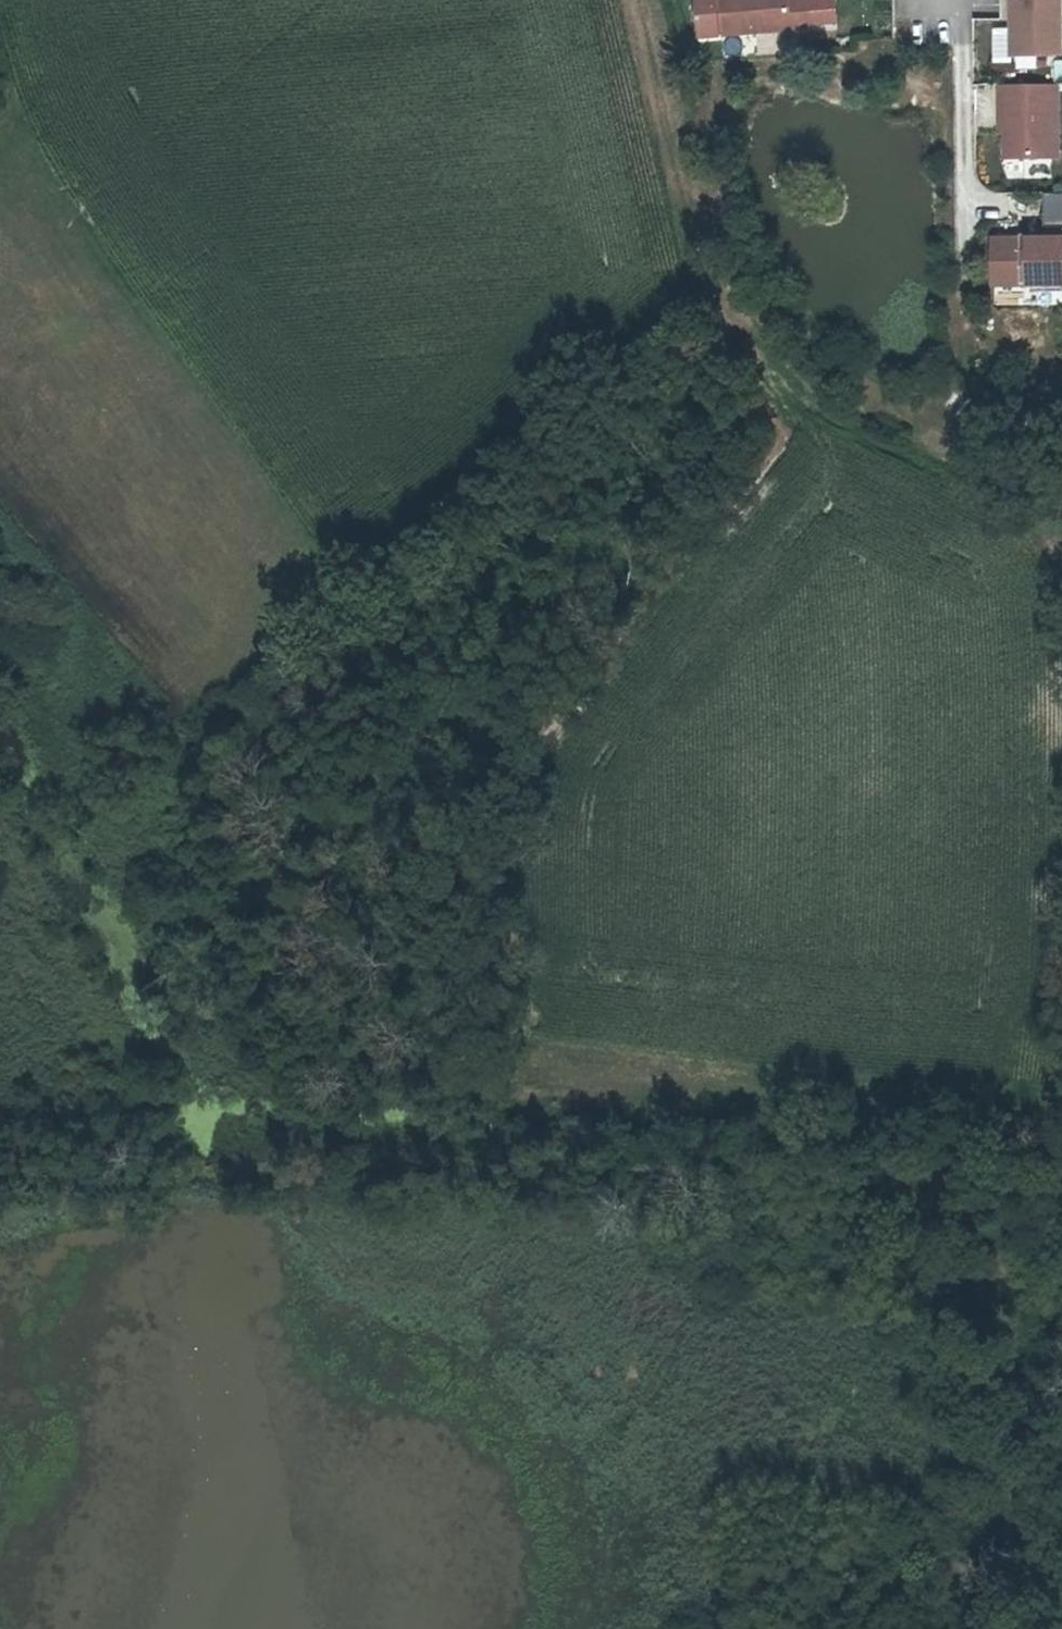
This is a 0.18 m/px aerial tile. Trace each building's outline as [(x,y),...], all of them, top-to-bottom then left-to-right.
[(721,5),(725,47),(812,39),(809,8),(792,10),(791,0),(781,0),(721,5)] [(1061,0),(1005,0),(1005,58),(1061,57),(1061,0)] [(1059,158),(1058,83),(999,83),(1000,158),(1059,158)] [(1041,190),(1040,222),(1061,222),(1061,190),(1041,190)] [(987,235),(986,287),(1061,286),(1061,236),(1061,235),(987,235)]
